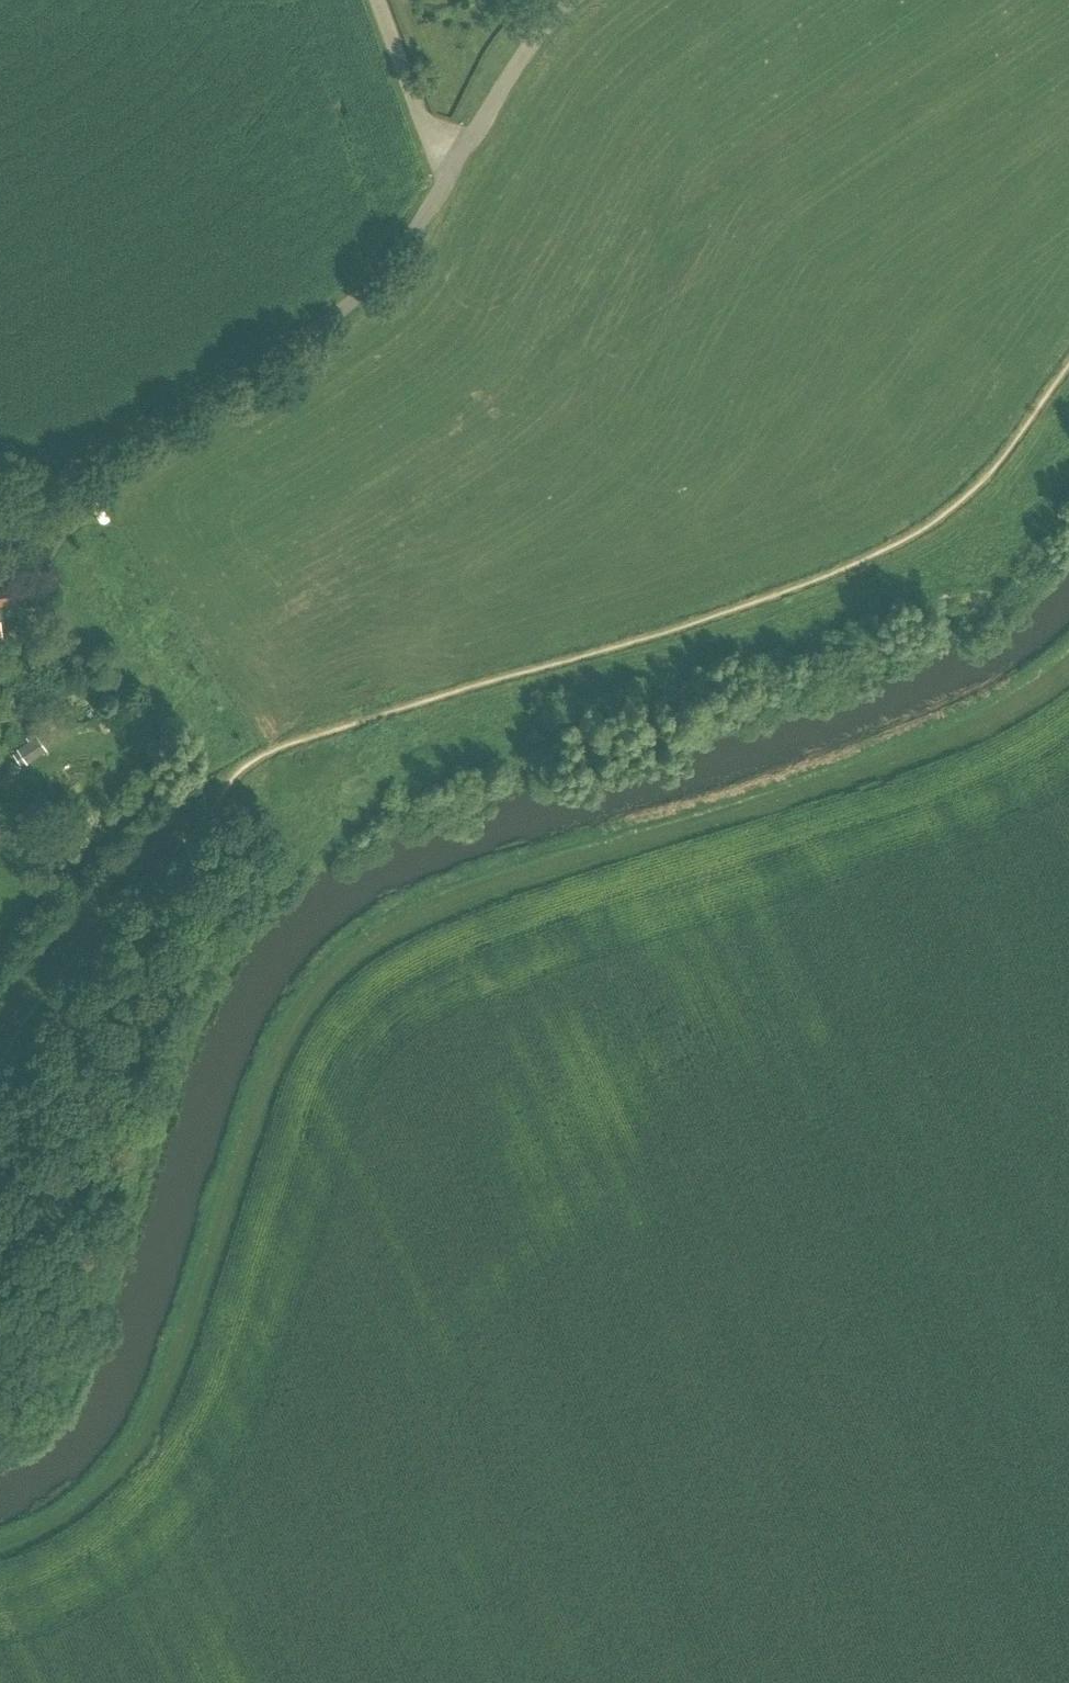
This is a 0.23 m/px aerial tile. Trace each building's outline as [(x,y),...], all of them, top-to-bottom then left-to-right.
[(26,602),(21,577),(0,581),(0,607),(26,602)]
